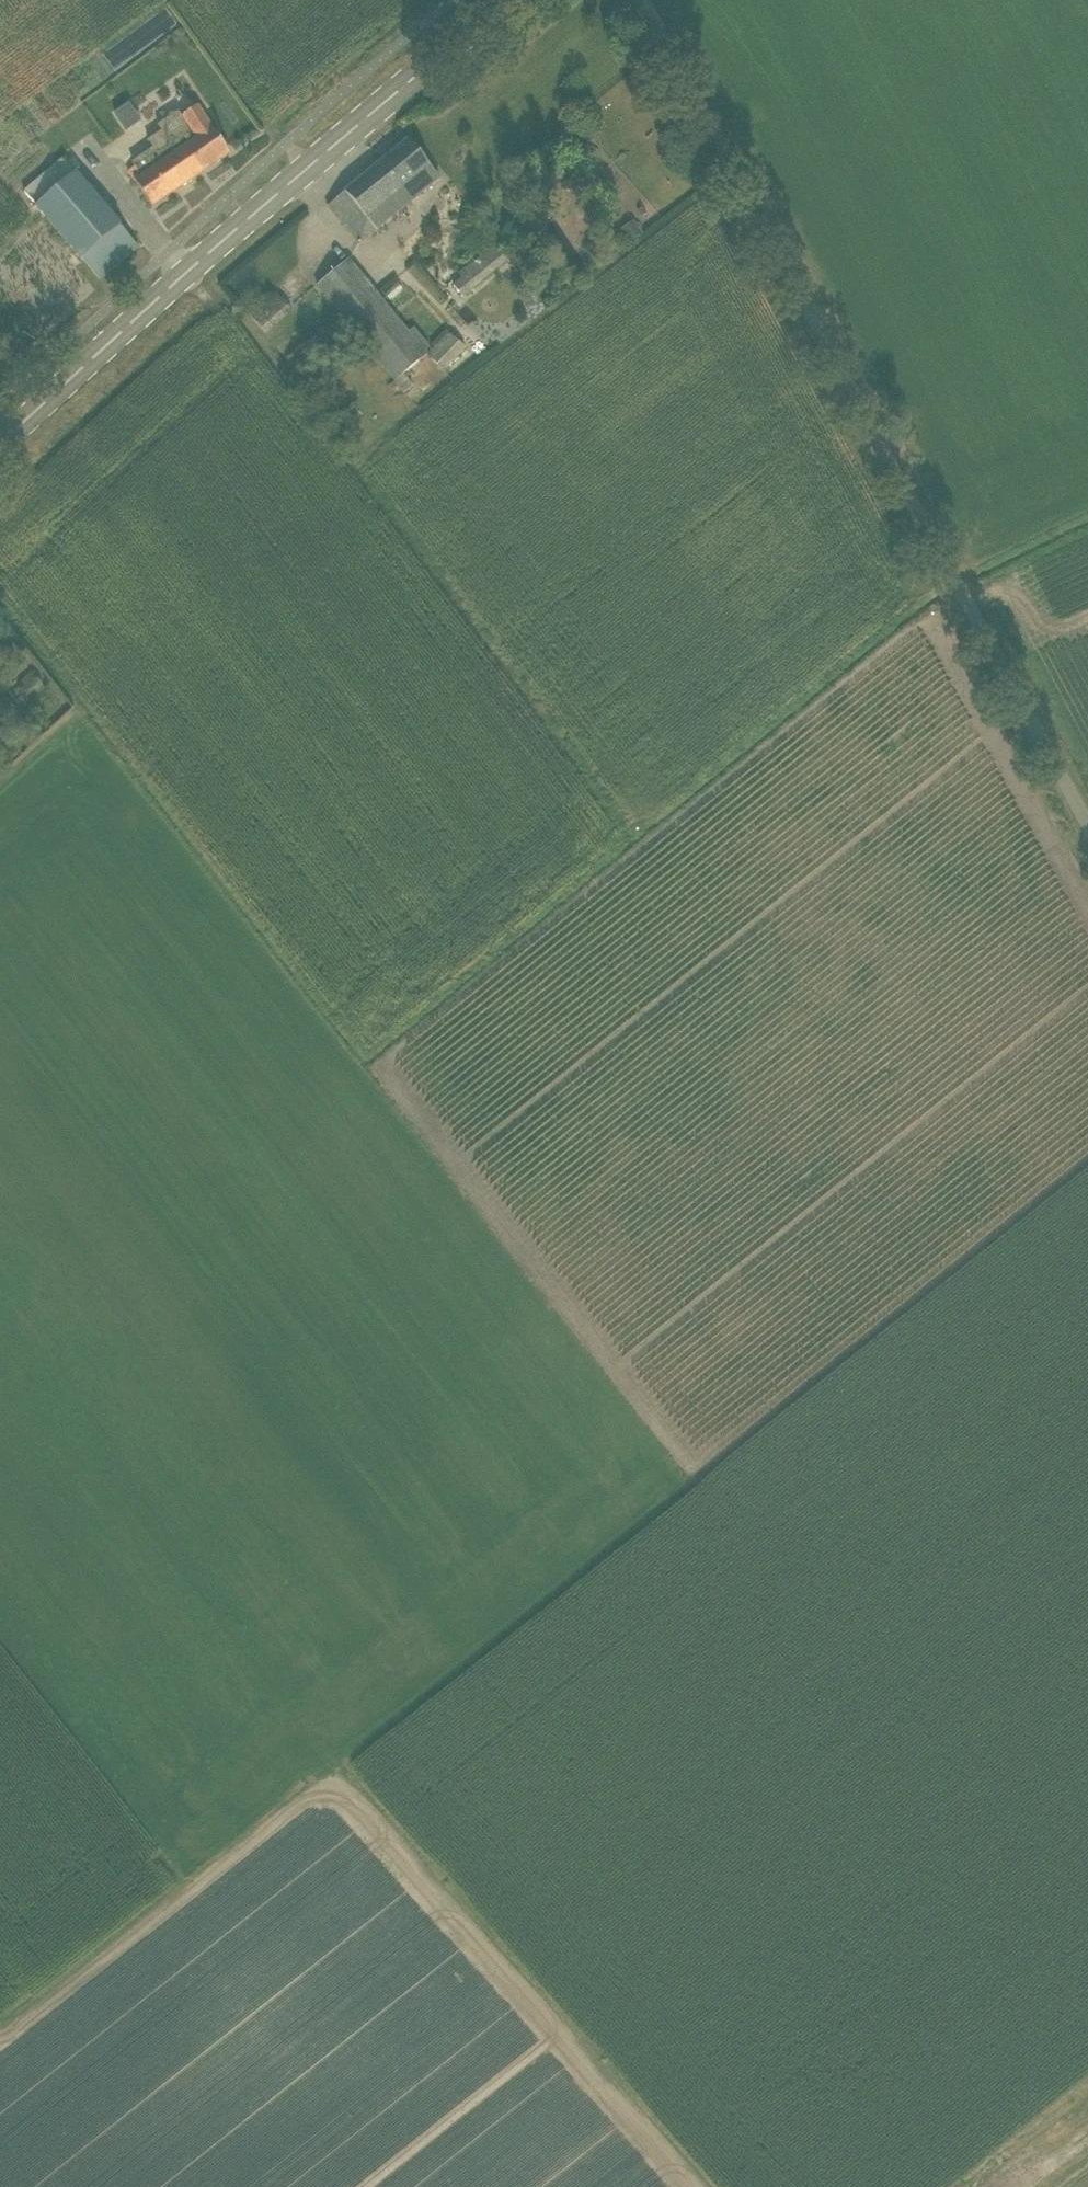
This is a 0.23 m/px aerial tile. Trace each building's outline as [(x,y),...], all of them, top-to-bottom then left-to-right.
[(130,104),(115,114),(127,131),(141,121),(130,104)] [(155,148),(130,165),(126,168),(152,207),(230,153),(197,106),(182,116),(178,110),(157,124),(161,130),(148,139),(155,148)] [(359,244),(376,229),(441,176),(409,139),(328,206),(359,244)] [(138,246),(78,172),(39,204),(100,279),(138,246)] [(463,297),(508,261),(494,244),(459,273),(463,277),(453,285),(463,297)] [(320,285),(395,381),(426,355),(444,371),(467,349),(450,331),(432,348),(425,354),(419,345),(410,334),(351,259),(320,285)] [(278,291),(251,313),(264,330),(292,309),(278,291)] [(288,356),(325,324),(315,314),(279,346),(288,356)] [(39,681),(31,672),(17,685),(25,694),(39,681)]
